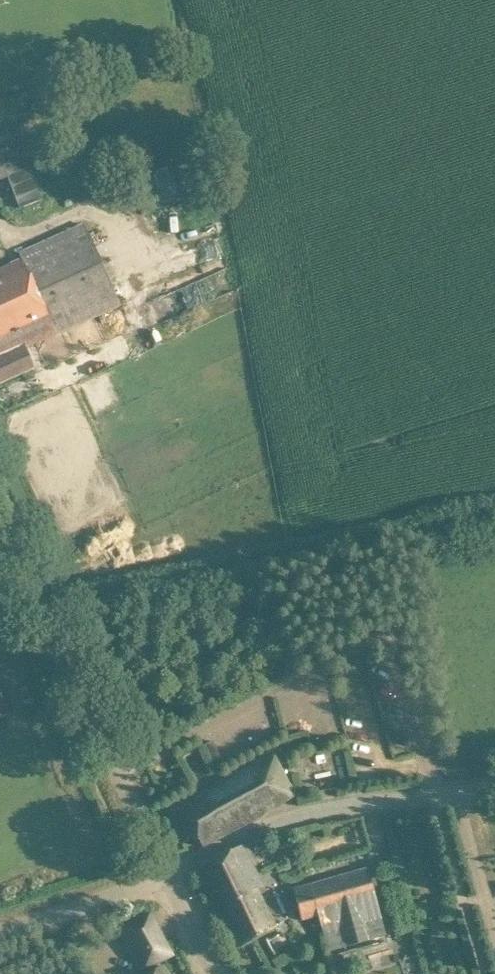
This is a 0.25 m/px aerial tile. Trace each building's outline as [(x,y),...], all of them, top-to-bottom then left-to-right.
[(0,153),(0,180),(8,177),(18,206),(41,198),(22,145),(0,153)] [(0,270),(0,382),(34,367),(26,348),(120,305),(83,224),(18,253),(21,261),(0,270)] [(11,714),(0,678),(0,717),(11,714)] [(211,742),(204,746),(213,763),(220,759),(211,742)] [(203,846),(261,816),(259,802),(288,789),(270,755),(168,811),(183,842),(197,835),(203,846)] [(262,886),(242,845),(196,868),(236,949),(274,928),(255,889),(262,886)] [(323,936),(380,920),(366,869),(292,890),(301,921),(317,916),(323,936)] [(171,956),(149,914),(117,931),(140,973),(171,956)]
